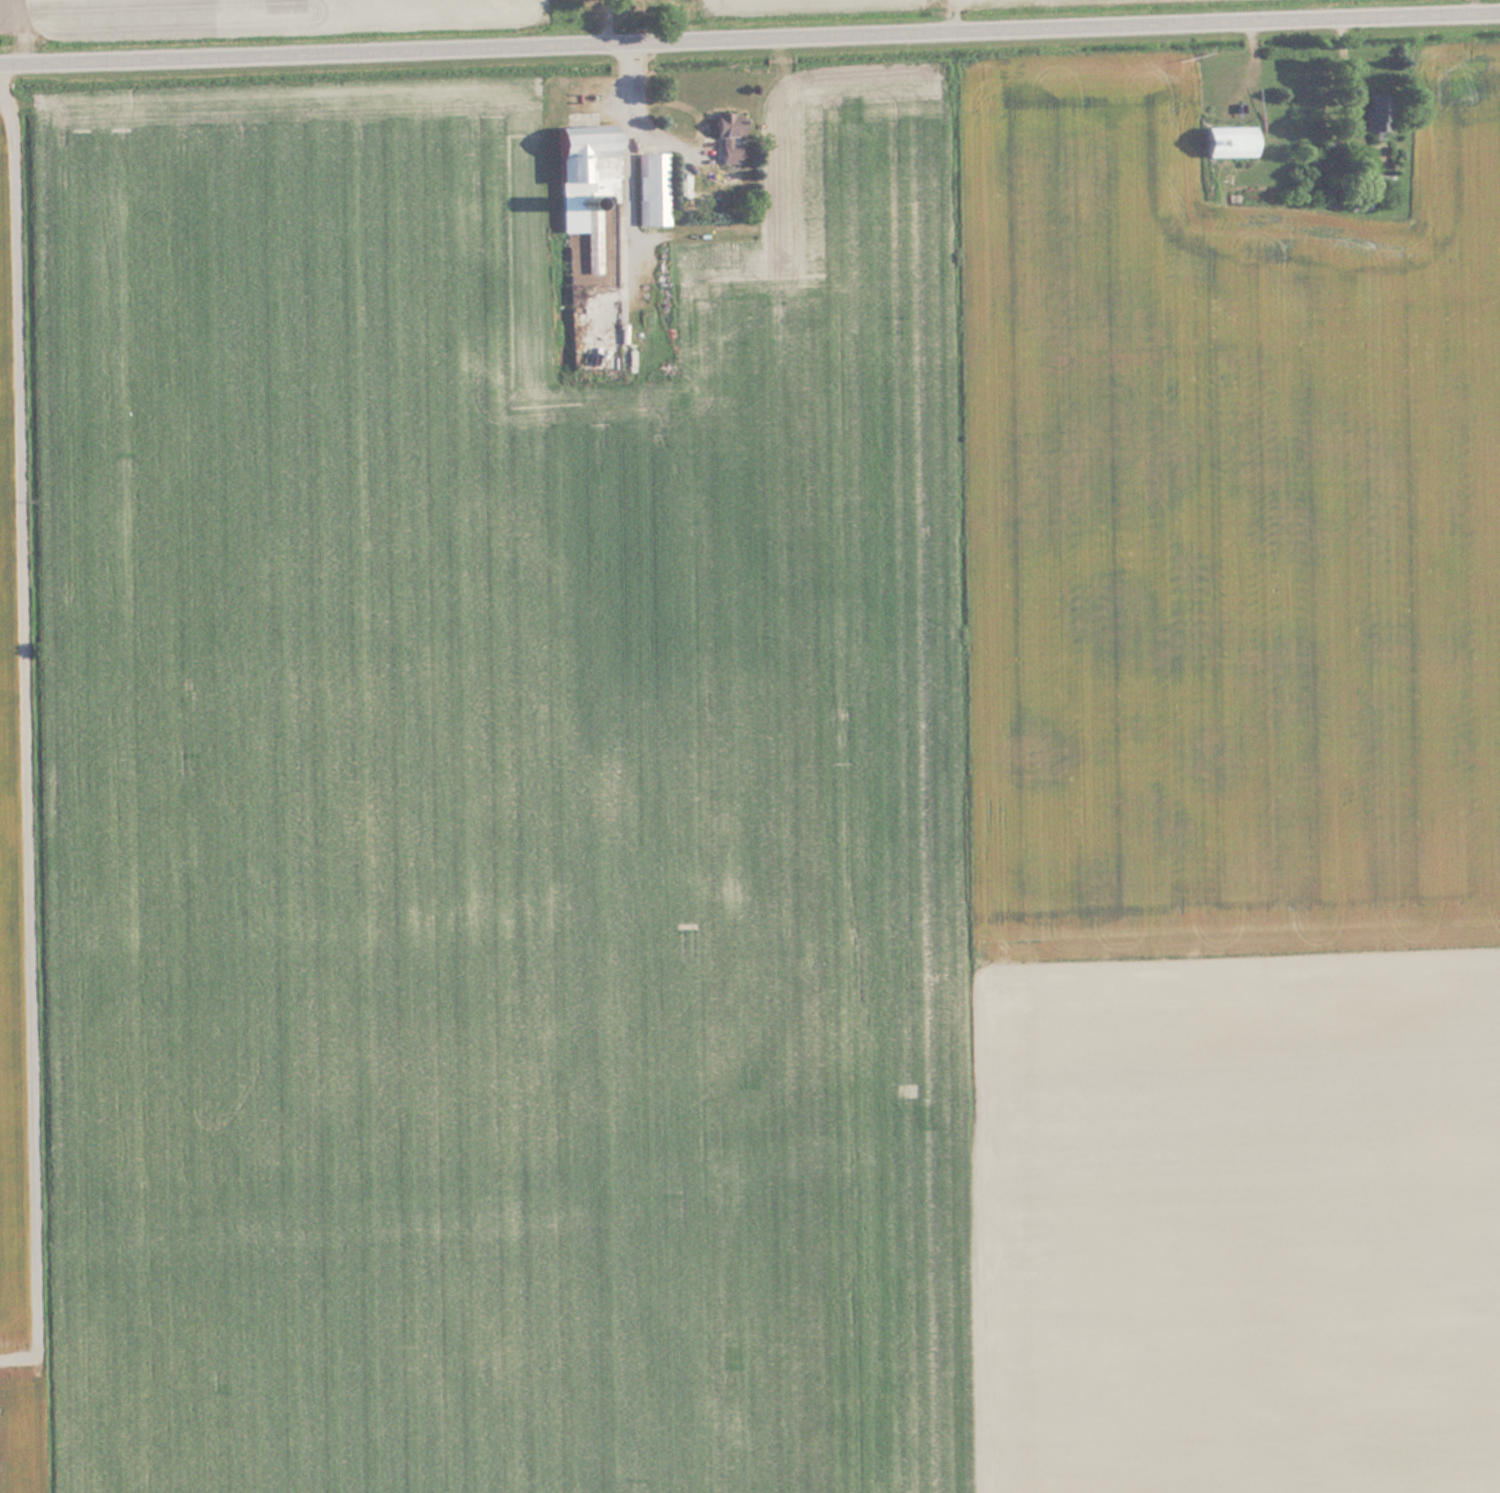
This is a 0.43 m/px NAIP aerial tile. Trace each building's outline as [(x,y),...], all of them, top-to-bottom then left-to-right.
[(1364,130),(1386,130),(1386,96),(1364,96),(1364,130)] [(740,113),(713,114),(713,138),(719,138),(720,163),(738,163),(738,145),(730,145),(730,137),(740,137),(740,113)] [(555,127),(559,209),(591,208),(592,230),(598,230),(596,206),(617,205),(614,125),(555,127)] [(1251,127),(1204,127),(1204,156),(1251,156),(1251,127)] [(639,226),(668,226),(667,153),(638,153),(639,226)]
